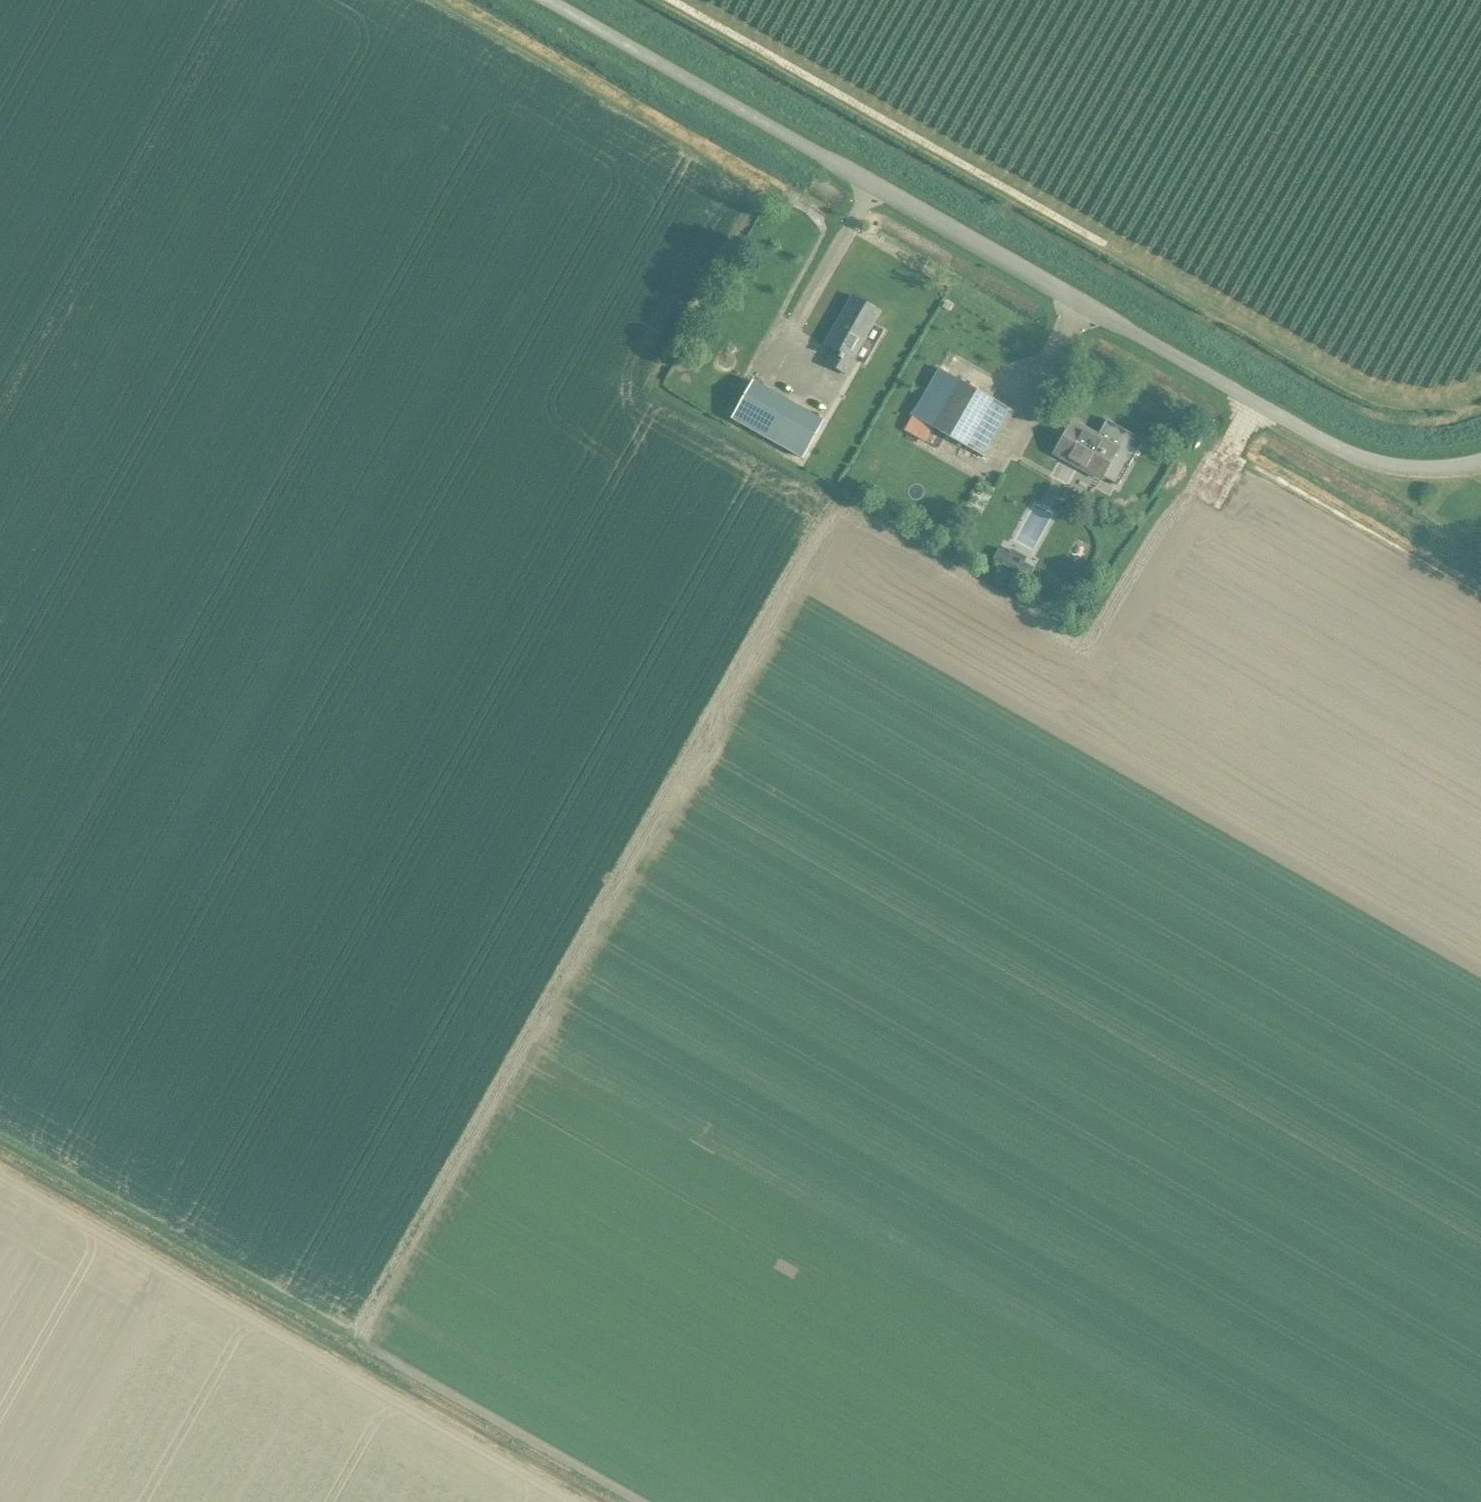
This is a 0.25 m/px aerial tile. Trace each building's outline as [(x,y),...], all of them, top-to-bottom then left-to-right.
[(852,358),(879,310),(852,295),(824,344),(833,349),(825,362),(848,375),(856,360),(852,358)] [(1013,410),(992,398),(939,368),(904,429),(924,441),(932,426),(933,427),(932,427),(966,445),(986,457),(1013,410)] [(801,457),(822,420),(752,380),(731,417),(801,457)] [(1097,434),(1072,420),(1054,453),(1100,478),(1102,475),(1118,484),(1143,439),(1106,418),(1097,434)] [(1022,542),(1040,507),(1022,498),(1004,533),(1022,542)] [(993,558),(1002,563),(1008,553),(998,548),(993,558)] [(1034,567),(1023,562),(1018,572),(1028,578),(1034,567)]
